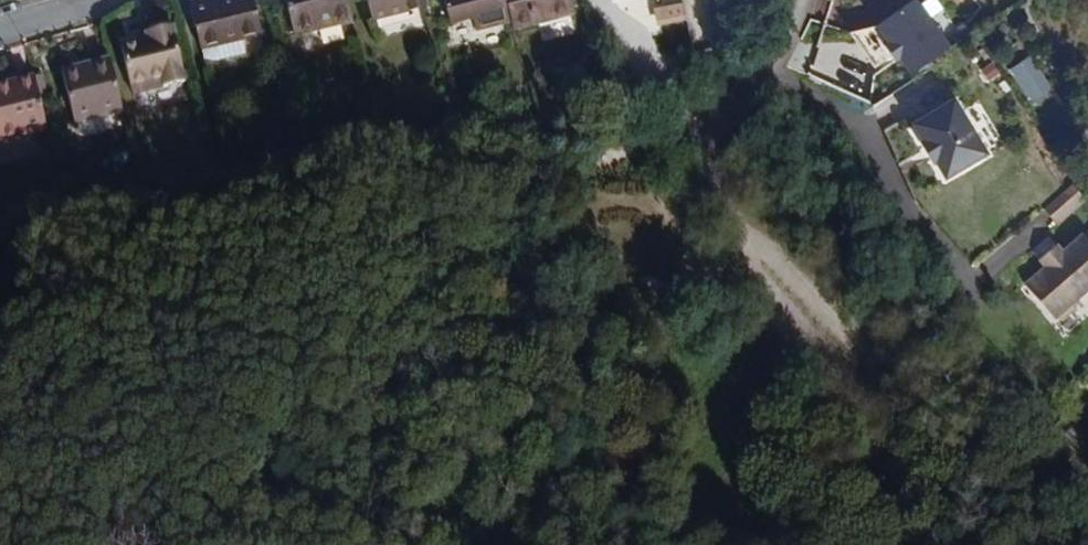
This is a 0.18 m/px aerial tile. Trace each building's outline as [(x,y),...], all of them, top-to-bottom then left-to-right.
[(263,34),(255,0),(207,0),(191,4),(203,57),(217,60),(247,52),(244,38),(263,34)] [(354,21),(349,0),(287,0),(295,35),(354,21)] [(429,6),(428,0),(368,0),(372,20),(429,7),(429,6)] [(514,21),(509,0),(444,0),(449,23),(473,18),(476,29),(514,21)] [(574,14),(571,0),(509,0),(514,21),(515,28),(574,14)] [(927,0),(921,0),(880,28),(919,83),(963,52),(927,0)] [(660,23),(687,18),(684,4),(657,10),(660,23)] [(163,87),(186,82),(174,27),(147,33),(149,42),(122,48),(131,87),(161,79),(163,87)] [(1027,95),(1045,85),(1030,58),(1012,68),(1027,95)] [(73,122),(122,110),(111,65),(83,72),(82,70),(62,74),(73,122)] [(47,129),(35,80),(0,88),(0,140),(47,129)] [(948,100),(907,126),(918,143),(922,150),(925,148),(930,155),(927,157),(931,164),(942,180),(982,154),(948,100)] [(922,150),(918,143),(916,144),(929,166),(931,164),(927,157),(930,155),(925,148),(922,150)] [(1072,179),(1043,205),(1056,219),(1083,195),(1072,179)] [(1084,232),(1082,230),(1061,248),(1058,245),(1042,259),(1045,263),(1024,281),(1054,315),(1056,313),(1063,314),(1075,304),(1076,296),(1087,286),(1087,229),(1084,232)] [(1056,242),(1039,257),(1042,259),(1058,245),(1056,242)]
